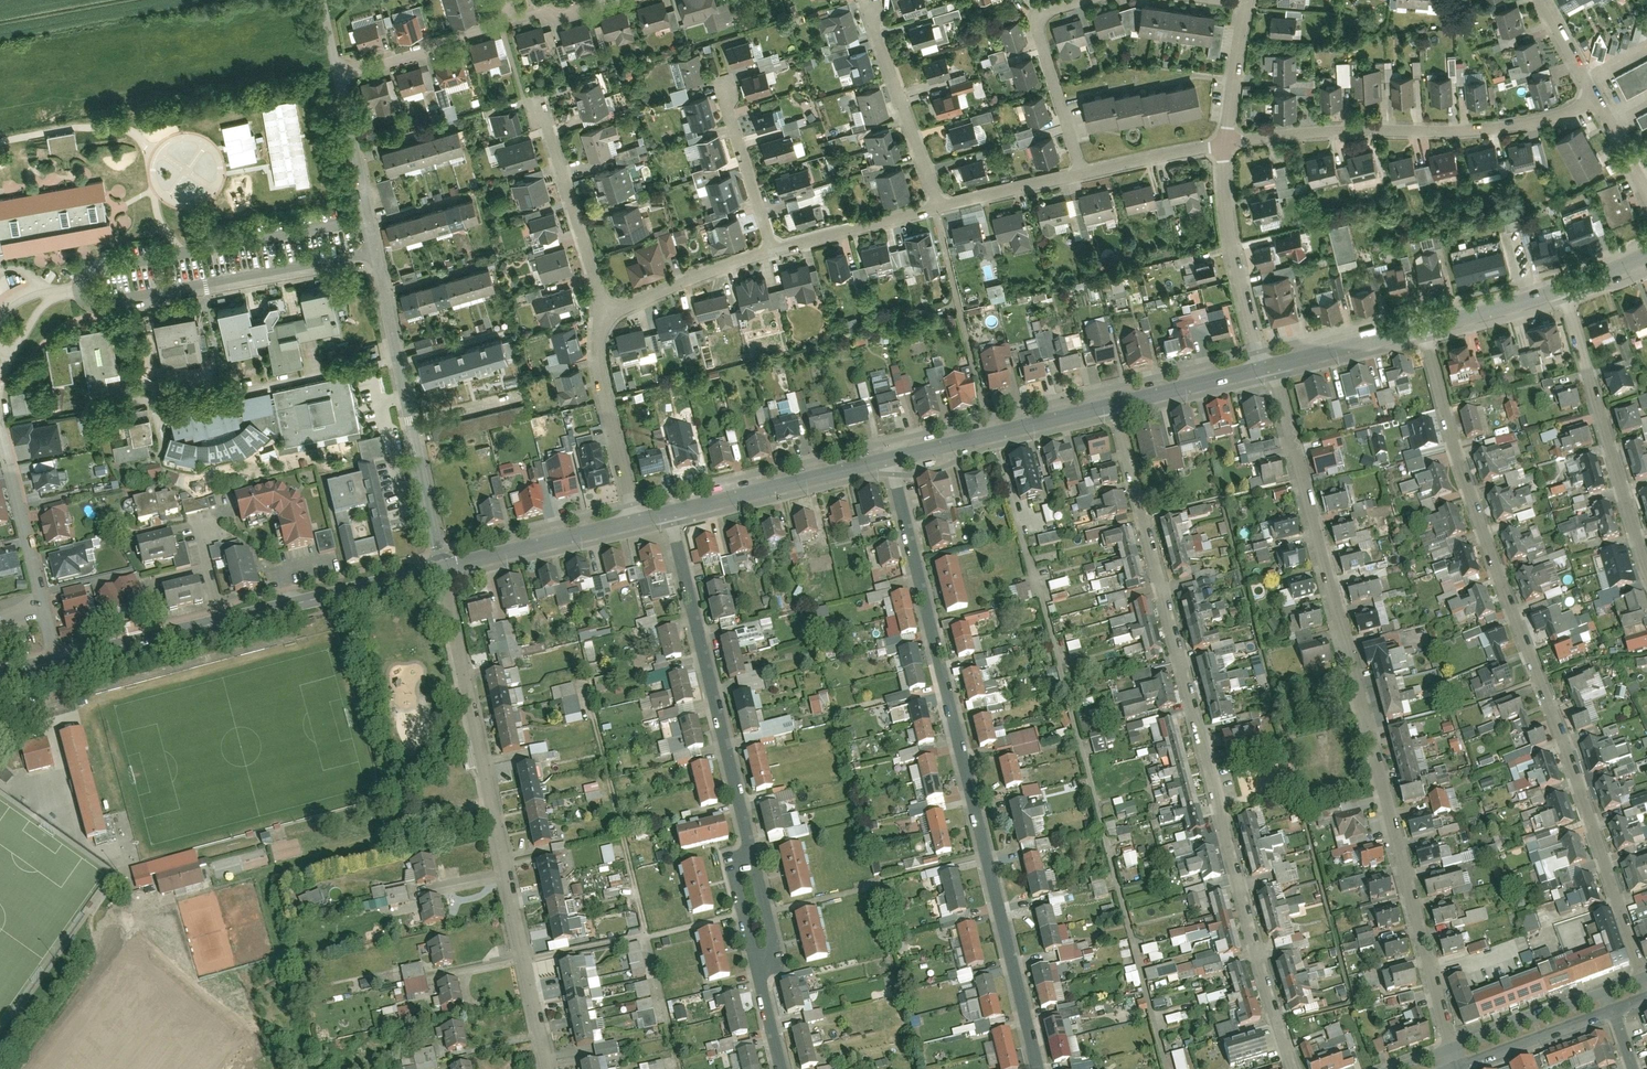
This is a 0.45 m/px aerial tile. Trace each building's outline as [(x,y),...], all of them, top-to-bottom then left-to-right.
[(453,25),(482,16),(477,0),(445,0),(453,25)] [(635,7),(643,33),(672,24),(664,0),(655,0),(635,7)] [(683,1),(679,2),(685,23),(703,18),(707,30),(731,24),(726,3),(721,4),(720,0),(682,0),(683,1)] [(924,0),(894,0),(899,17),(926,9),(924,0)] [(1519,3),(1495,10),(1502,34),(1526,27),(1519,3)] [(1152,7),(1137,4),(1132,32),(1147,34),(1152,7)] [(1117,6),(1094,13),(1102,38),(1125,31),(1117,6)] [(858,34),(850,7),(817,17),(821,31),(833,27),(837,41),(858,34)] [(933,21),(907,28),(913,47),(947,38),(942,20),(960,15),(958,7),(931,15),(933,21)] [(1166,9),(1152,7),(1147,34),(1162,37),(1166,9)] [(1181,12),(1166,9),(1162,37),(1177,39),(1181,12)] [(623,10),(599,18),(606,40),(615,37),(617,44),(633,38),(623,10)] [(1196,14),(1181,12),(1177,39),(1191,42),(1196,14)] [(387,14),(381,16),(383,25),(389,24),(387,14)] [(415,14),(392,21),(399,44),(422,37),(415,14)] [(1211,17),(1196,14),(1191,42),(1206,44),(1211,17)] [(1268,35),(1295,37),(1297,17),(1269,15),(1268,35)] [(1084,18),(1054,26),(1063,57),(1083,52),(1081,45),(1090,42),(1084,18)] [(378,19),(355,26),(362,49),(385,42),(378,19)] [(1026,44),(1019,19),(996,25),(1004,51),(1026,44)] [(586,20),(559,28),(567,52),(574,49),(577,57),(595,51),(586,20)] [(540,24),(514,32),(520,53),(528,50),(531,58),(544,53),(542,47),(547,45),(540,24)] [(1634,25),(1630,40),(1637,42),(1641,27),(1634,25)] [(1623,31),(1618,45),(1624,48),(1630,33),(1623,31)] [(1607,51),(1614,53),(1619,35),(1612,33),(1607,51)] [(494,37),(469,44),(476,69),(501,61),(494,37)] [(750,39),(728,47),(734,66),(756,59),(750,39)] [(1543,62),(1537,40),(1515,46),(1521,68),(1543,62)] [(1589,55),(1602,58),(1605,44),(1592,41),(1589,55)] [(873,72),(866,48),(832,58),(837,74),(849,71),(851,79),(873,72)] [(1296,79),(1295,53),(1265,53),(1265,68),(1273,68),(1274,79),(1296,79)] [(949,74),(943,54),(919,61),(926,81),(949,74)] [(459,55),(432,63),(440,87),(466,79),(459,55)] [(704,79),(696,55),(677,61),(685,85),(704,79)] [(980,65),(987,64),(986,56),(979,57),(980,65)] [(1038,78),(1030,57),(1009,65),(1006,57),(990,63),(993,71),(998,70),(1001,78),(1012,74),(1016,85),(1038,78)] [(672,60),(667,61),(673,85),(679,83),(672,60)] [(1615,77),(1627,99),(1646,88),(1646,60),(1615,77)] [(421,66),(395,73),(402,96),(427,89),(421,66)] [(1381,98),(1380,68),(1364,69),(1365,74),(1356,74),(1357,99),(1381,98)] [(766,70),(742,78),(748,99),(772,91),(766,70)] [(1558,98),(1551,73),(1530,79),(1537,104),(1558,98)] [(1391,77),(1392,103),(1414,102),(1413,76),(1391,77)] [(1451,77),(1428,78),(1429,104),(1453,102),(1451,77)] [(393,109),(385,79),(363,85),(368,105),(373,103),(376,114),(393,109)] [(1466,80),(1467,105),(1486,104),(1485,79),(1466,80)] [(573,89),(578,104),(607,96),(603,80),(573,89)] [(1320,85),(1321,107),(1343,106),(1342,84),(1320,85)] [(888,114),(880,86),(856,93),(864,121),(888,114)] [(1110,94),(1081,102),(1088,129),(1116,121),(1118,127),(1142,120),(1143,126),(1167,119),(1168,123),(1192,116),(1184,88),(1166,94),(1164,89),(1137,97),(1135,92),(1111,99),(1110,94)] [(956,89),(932,96),(938,116),(961,109),(956,89)] [(1296,118),(1296,92),(1274,92),(1274,118),(1296,118)] [(1049,117),(1042,95),(1021,102),(1028,124),(1049,117)] [(578,104),(582,119),(612,111),(607,96),(578,104)] [(718,122),(709,96),(685,104),(694,130),(718,122)] [(520,128),(515,110),(508,112),(507,108),(487,114),(493,135),(520,128)] [(774,108),(754,115),(759,132),(779,125),(774,108)] [(972,119),(948,127),(954,147),(978,139),(972,119)] [(222,126),(230,166),(262,159),(257,135),(255,135),(252,120),(222,126)] [(462,148),(455,126),(440,131),(447,153),(462,148)] [(605,127),(581,133),(589,160),(612,154),(605,127)] [(1582,127),(1558,140),(1568,158),(1592,144),(1582,127)] [(889,128),(864,135),(868,149),(870,148),(874,161),(900,154),(896,139),(893,140),(889,128)] [(1015,147),(1025,145),(1023,128),(1013,129),(1015,147)] [(447,153),(440,131),(425,136),(431,158),(447,153)] [(52,150),(79,148),(78,132),(51,134),(52,150)] [(720,135),(696,142),(704,168),(728,161),(720,135)] [(1059,157),(1052,135),(1028,142),(1035,164),(1059,157)] [(431,158),(425,136),(409,140),(416,162),(431,158)] [(791,136),(762,144),(766,162),(796,154),(791,136)] [(538,163),(530,137),(495,148),(502,173),(538,163)] [(416,162),(409,140),(394,145),(401,167),(416,162)] [(1532,140),(1508,146),(1514,169),(1538,163),(1532,140)] [(1495,144),(1467,151),(1473,175),(1502,168),(1495,144)] [(1592,144),(1568,158),(1578,176),(1602,162),(1592,144)] [(401,167),(394,145),(378,150),(385,172),(401,167)] [(1455,148),(1429,154),(1435,178),(1461,172),(1455,148)] [(1373,151),(1347,157),(1353,181),(1379,175),(1373,151)] [(1334,152),(1306,158),(1313,185),(1340,178),(1334,152)] [(1413,154),(1389,160),(1393,180),(1418,175),(1413,154)] [(981,158),(959,165),(965,184),(987,177),(981,158)] [(1273,161),(1252,166),(1256,184),(1278,179),(1273,161)] [(627,166),(595,175),(602,204),(635,195),(627,166)] [(912,197),(904,169),(877,177),(886,205),(912,197)] [(806,170),(778,177),(783,196),(811,189),(806,170)] [(549,196),(542,174),(511,184),(518,206),(549,196)] [(379,181),(388,213),(401,209),(393,177),(379,181)] [(741,204),(732,177),(709,183),(717,211),(741,204)] [(1194,178),(1167,184),(1171,202),(1185,199),(1188,209),(1200,207),(1194,178)] [(5,252),(6,256),(111,238),(101,180),(0,196),(0,252),(5,252)] [(1156,205),(1150,182),(1121,189),(1127,212),(1156,205)] [(812,191),(827,188),(826,183),(811,186),(812,191)] [(1617,183),(1597,190),(1611,227),(1636,217),(1628,196),(1623,198),(1617,183)] [(1114,215),(1107,187),(1078,193),(1085,222),(1114,215)] [(478,217),(471,195),(457,199),(464,221),(478,217)] [(1277,195),(1250,203),(1256,223),(1282,216),(1277,195)] [(1065,198),(1034,205),(1041,231),(1054,228),(1053,222),(1070,218),(1065,198)] [(464,221),(457,199),(442,204),(449,226),(464,221)] [(449,226),(442,204),(427,209),(434,231),(449,226)] [(815,204),(795,211),(801,229),(821,222),(815,204)] [(642,206),(613,215),(621,241),(650,232),(642,206)] [(434,231),(427,209),(413,213),(420,235),(434,231)] [(1021,209),(991,216),(997,241),(1009,238),(1012,251),(1031,246),(1021,209)] [(558,229),(552,211),(527,219),(533,235),(538,234),(541,241),(557,236),(555,230),(558,229)] [(1600,234),(1592,211),(1566,220),(1574,243),(1600,234)] [(420,235),(413,213),(398,218),(405,240),(420,235)] [(405,240),(398,218),(384,222),(391,244),(405,240)] [(979,219),(951,226),(956,248),(971,245),(973,254),(987,251),(979,219)] [(741,220),(719,226),(723,240),(713,243),(716,253),(748,244),(741,220)] [(1359,266),(1347,223),(1329,227),(1341,271),(1359,266)] [(941,271),(929,230),(903,237),(911,264),(921,261),(925,276),(941,271)] [(1301,230),(1275,236),(1279,255),(1292,252),(1293,257),(1306,254),(1301,230)] [(641,261),(629,265),(636,287),(676,274),(670,258),(679,255),(671,231),(661,234),(663,240),(637,249),(641,261)] [(1556,236),(1531,241),(1535,262),(1560,256),(1556,236)] [(1501,238),(1476,245),(1483,273),(1508,267),(1501,238)] [(892,265),(886,242),(860,248),(866,271),(892,265)] [(1271,245),(1254,248),(1257,265),(1274,262),(1271,245)] [(1476,245),(1451,251),(1458,280),(1483,273),(1476,245)] [(571,273),(563,247),(533,256),(541,282),(571,273)] [(1445,280),(1437,249),(1421,253),(1423,261),(1416,263),(1421,285),(1445,280)] [(845,251),(824,256),(829,278),(851,273),(845,251)] [(1186,283),(1216,276),(1213,260),(1194,264),(1195,271),(1184,273),(1186,283)] [(816,296),(808,262),(780,268),(785,293),(795,291),(797,300),(816,296)] [(1410,289),(1403,265),(1386,269),(1392,294),(1410,289)] [(494,288),(487,266),(472,270),(479,292),(494,288)] [(479,292),(472,270),(458,275),(465,297),(479,292)] [(417,271),(403,273),(404,280),(418,278),(417,271)] [(1335,296),(1343,294),(1338,273),(1330,275),(1335,296)] [(465,297),(458,275),(443,280),(450,302),(465,297)] [(1299,316),(1289,275),(1262,282),(1272,322),(1299,316)] [(770,301),(764,276),(734,284),(742,315),(753,312),(752,306),(770,301)] [(1109,282),(1112,297),(1125,295),(1122,279),(1109,282)] [(450,302),(443,280),(428,284),(435,306),(450,302)] [(983,284),(987,302),(1002,299),(998,281),(983,284)] [(435,306),(428,284),(414,289),(421,311),(435,306)] [(269,327),(279,369),(310,361),(305,340),(340,331),(329,285),(301,291),(308,318),(269,327)] [(574,307),(568,287),(533,297),(541,325),(559,319),(557,312),(574,307)] [(1376,288),(1351,293),(1355,314),(1380,308),(1376,288)] [(421,311),(414,289),(399,293),(406,315),(421,311)] [(1317,293),(1318,300),(1329,299),(1328,291),(1317,293)] [(725,292),(692,300),(696,320),(717,316),(720,328),(733,325),(725,292)] [(1343,317),(1338,298),(1310,305),(1313,316),(1320,315),(1322,323),(1343,317)] [(1643,300),(1624,308),(1632,327),(1646,321),(1646,309),(1643,300)] [(248,302),(218,310),(227,346),(257,338),(248,302)] [(693,349),(683,309),(653,317),(659,339),(671,336),(676,353),(693,349)] [(207,360),(199,314),(158,321),(166,367),(207,360)] [(1229,332),(1225,315),(1207,320),(1212,337),(1229,332)] [(1615,335),(1608,316),(1588,322),(1595,341),(1615,335)] [(1140,333),(1146,332),(1144,320),(1137,321),(1140,333)] [(1563,343),(1557,321),(1527,329),(1530,344),(1541,342),(1543,348),(1563,343)] [(583,353),(575,326),(550,333),(558,360),(583,353)] [(1115,362),(1106,326),(1084,332),(1093,367),(1115,362)] [(113,328),(79,334),(90,396),(109,393),(106,376),(121,373),(113,328)] [(648,353),(642,328),(614,335),(621,360),(648,353)] [(417,337),(420,350),(438,346),(436,333),(417,337)] [(1018,356),(1024,385),(1045,380),(1041,363),(1056,360),(1052,343),(1050,333),(1034,337),(1037,351),(1018,356)] [(1518,354),(1512,333),(1494,338),(1496,343),(1491,344),(1496,361),(1518,354)] [(1193,353),(1189,334),(1172,338),(1173,345),(1161,348),(1164,360),(1193,353)] [(510,358),(503,336),(491,340),(497,362),(510,358)] [(1151,363),(1144,337),(1122,342),(1128,369),(1151,363)] [(1616,339),(1619,356),(1630,354),(1627,337),(1616,339)] [(497,362),(491,340),(478,344),(485,366),(497,362)] [(1059,375),(1079,370),(1075,352),(1066,354),(1063,341),(1052,343),(1056,360),(1059,375)] [(1447,365),(1452,380),(1479,373),(1473,352),(1470,353),(1467,343),(1449,347),(1453,364),(1447,365)] [(69,344),(46,348),(52,385),(76,381),(69,344)] [(485,366),(478,344),(466,348),(472,370),(485,366)] [(1010,360),(1007,346),(997,349),(998,353),(980,357),(989,393),(1009,389),(1003,362),(1010,360)] [(472,370),(466,348),(453,352),(460,374),(472,370)] [(1540,369),(1537,348),(1518,351),(1520,365),(1528,363),(1529,370),(1540,369)] [(460,374),(453,352),(440,356),(447,378),(460,374)] [(447,378),(440,356),(428,359),(435,382),(447,378)] [(435,382),(428,359),(415,363),(422,385),(435,382)] [(1394,371),(1386,373),(1389,384),(1416,378),(1413,364),(1408,365),(1407,359),(1392,363),(1394,371)] [(642,372),(652,370),(651,362),(641,364),(642,372)] [(1634,388),(1626,364),(1604,372),(1612,396),(1634,388)] [(624,368),(615,370),(619,389),(628,387),(624,368)] [(586,396),(579,369),(560,374),(563,389),(556,391),(559,404),(586,396)] [(1368,369),(1349,375),(1355,393),(1382,385),(1379,375),(1371,378),(1368,369)] [(929,392),(914,396),(920,422),(938,418),(933,394),(945,392),(942,382),(939,370),(925,373),(929,392)] [(362,431),(349,375),(277,391),(289,447),(362,431)] [(945,392),(950,414),(970,409),(969,403),(975,401),(970,381),(963,382),(962,377),(942,382),(945,392)] [(1324,380),(1294,388),(1301,414),(1314,411),(1312,404),(1329,400),(1324,380)] [(864,385),(855,386),(856,401),(865,400),(864,385)] [(1581,406),(1575,386),(1557,392),(1562,411),(1581,406)] [(34,389),(12,393),(16,414),(37,410),(34,389)] [(1386,410),(1394,407),(1389,390),(1374,394),(1378,408),(1385,406),(1386,410)] [(879,420),(899,416),(894,394),(874,399),(879,420)] [(1646,410),(1646,394),(1637,397),(1640,412),(1646,410)] [(236,396),(175,412),(182,437),(243,421),(236,396)] [(1270,427),(1263,401),(1239,408),(1246,434),(1270,427)] [(1329,404),(1334,420),(1342,418),(1337,402),(1329,404)] [(1515,402),(1505,405),(1508,420),(1519,418),(1515,402)] [(867,423),(862,403),(840,409),(845,429),(867,423)] [(1231,428),(1226,403),(1206,407),(1211,432),(1231,428)] [(521,407),(433,428),(439,451),(527,430),(521,407)] [(1477,407),(1460,412),(1463,425),(1481,420),(1477,407)] [(1642,430),(1635,407),(1614,414),(1621,437),(1642,430)] [(833,432),(827,410),(805,415),(811,438),(833,432)] [(1190,411),(1170,415),(1178,448),(1198,443),(1190,411)] [(1343,417),(1345,430),(1353,429),(1351,416),(1343,417)] [(800,440),(795,417),(769,423),(774,446),(800,440)] [(1433,418),(1406,424),(1409,438),(1436,432),(1433,418)] [(153,419),(130,424),(134,442),(115,446),(119,463),(150,456),(146,440),(157,438),(153,419)] [(175,433),(166,458),(189,464),(212,466),(227,465),(244,458),(262,447),(271,436),(255,420),(247,428),(237,436),(222,441),(209,442),(194,439),(182,437),(175,433)] [(1481,420),(1463,425),(1467,438),(1485,433),(1481,420)] [(53,421),(13,427),(16,442),(29,440),(31,453),(57,449),(53,421)] [(1592,444),(1587,425),(1567,431),(1569,436),(1561,439),(1565,452),(1592,444)] [(1166,451),(1159,426),(1134,433),(1144,468),(1165,462),(1168,474),(1184,470),(1178,448),(1166,451)] [(1367,429),(1369,439),(1380,436),(1378,426),(1367,429)] [(731,446),(739,445),(738,430),(729,431),(731,446)] [(1542,444),(1556,439),(1553,430),(1539,435),(1542,444)] [(1436,432),(1409,438),(1413,453),(1439,446),(1436,432)] [(1110,454),(1105,433),(1083,438),(1088,459),(1110,454)] [(388,457),(384,434),(360,438),(364,461),(388,457)] [(1324,450),(1311,453),(1317,476),(1339,470),(1334,452),(1345,449),(1340,434),(1321,439),(1324,450)] [(1482,441),(1483,448),(1514,441),(1512,434),(1482,441)] [(1377,463),(1386,461),(1384,453),(1386,453),(1383,437),(1372,439),(1377,463)] [(768,458),(763,439),(745,444),(749,462),(768,458)] [(1261,452),(1273,450),(1271,440),(1235,446),(1238,465),(1263,461),(1261,452)] [(1635,480),(1646,476),(1646,452),(1645,444),(1626,449),(1635,480)] [(697,465),(692,445),(670,451),(675,470),(697,465)] [(1068,445),(1041,452),(1047,473),(1073,466),(1068,445)] [(1510,446),(1475,457),(1483,484),(1500,478),(1498,471),(1516,465),(1510,446)] [(609,487),(600,447),(578,452),(587,492),(609,487)] [(732,467),(727,447),(707,452),(711,471),(732,467)] [(664,472),(659,453),(635,460),(640,478),(664,472)] [(1039,493),(1029,456),(1010,461),(1021,498),(1039,493)] [(1606,490),(1596,456),(1578,461),(1581,472),(1569,475),(1572,488),(1584,485),(1587,495),(1606,490)] [(577,496),(568,458),(545,463),(553,501),(577,496)] [(1282,476),(1277,458),(1257,463),(1262,481),(1282,476)] [(351,529),(339,532),(347,566),(360,563),(359,560),(378,556),(379,559),(397,555),(375,463),(357,467),(360,478),(329,485),(337,516),(370,508),(378,540),(355,545),(351,529)] [(501,468),(504,478),(521,473),(518,463),(501,468)] [(1117,483),(1111,463),(1095,468),(1101,488),(1117,483)] [(164,467),(149,467),(149,479),(163,479),(164,467)] [(1452,493),(1443,467),(1427,473),(1428,476),(1420,479),(1425,495),(1434,491),(1436,498),(1452,493)] [(59,469),(32,472),(35,494),(61,491),(59,469)] [(1522,470),(1502,475),(1506,490),(1525,485),(1522,470)] [(167,483),(179,487),(182,478),(170,473),(167,483)] [(944,474),(915,481),(925,519),(946,513),(944,502),(951,500),(944,474)] [(981,474),(964,478),(970,504),(987,500),(981,474)] [(504,478),(495,480),(497,497),(507,496),(504,478)] [(271,518),(281,524),(288,551),(317,544),(320,555),(336,551),(331,532),(315,536),(306,500),(279,485),(264,489),(237,496),(244,525),(271,518)] [(544,503),(539,487),(530,489),(531,494),(518,498),(520,505),(513,507),(517,520),(541,514),(539,505),(544,503)] [(0,489),(0,525),(11,523),(3,488),(0,489)] [(1343,491),(1323,497),(1328,514),(1348,509),(1343,491)] [(1511,491),(1488,498),(1496,523),(1514,517),(1512,511),(1517,510),(1511,491)] [(165,492),(133,502),(140,524),(172,514),(165,492)] [(1283,492),(1270,497),(1271,502),(1284,498),(1283,492)] [(881,493),(863,497),(868,520),(887,516),(881,493)] [(1127,515),(1121,494),(1100,500),(1103,509),(1092,512),(1095,523),(1127,515)] [(1621,536),(1610,502),(1593,508),(1596,519),(1583,523),(1587,535),(1600,531),(1603,541),(1621,536)] [(1570,506),(1572,513),(1584,510),(1582,503),(1570,506)] [(502,522),(497,504),(476,509),(481,528),(502,522)] [(1185,510),(1187,518),(1210,512),(1208,504),(1185,510)] [(851,506),(832,509),(836,528),(854,525),(851,506)] [(1044,506),(1038,508),(1043,524),(1049,522),(1044,506)] [(967,507),(948,511),(950,523),(970,519),(967,507)] [(1385,507),(1374,510),(1374,509),(1365,511),(1366,518),(1386,512),(1385,507)] [(1461,520),(1457,507),(1439,513),(1443,526),(1461,520)] [(1516,523),(1534,518),(1531,510),(1514,515),(1516,523)] [(811,514),(794,518),(798,538),(815,534),(811,514)] [(64,515),(43,519),(48,544),(69,540),(64,515)] [(1298,536),(1292,515),(1270,521),(1275,542),(1298,536)] [(1175,519),(1159,523),(1172,573),(1190,568),(1186,553),(1193,552),(1189,539),(1180,541),(1175,519)] [(1466,533),(1461,520),(1443,526),(1448,540),(1466,533)] [(1352,521),(1332,527),(1337,546),(1358,539),(1352,521)] [(779,522),(764,527),(769,545),(784,541),(779,522)] [(1218,536),(1226,534),(1223,523),(1216,525),(1218,536)] [(946,525),(925,530),(931,551),(951,546),(946,525)] [(1127,583),(1142,579),(1130,530),(1101,538),(1104,550),(1118,547),(1127,583)] [(1519,530),(1501,537),(1510,563),(1529,557),(1527,553),(1537,549),(1532,534),(1521,537),(1519,530)] [(748,531),(731,537),(738,558),(755,552),(748,531)] [(1054,531),(1034,537),(1037,547),(1057,542),(1054,531)] [(1094,532),(1083,534),(1084,542),(1095,540),(1094,532)] [(154,539),(159,562),(175,559),(169,535),(154,539)] [(716,536),(697,542),(702,561),(722,555),(716,536)] [(138,543),(144,566),(159,562),(154,539),(138,543)] [(1254,552),(1254,563),(1266,563),(1264,546),(1241,548),(1242,553),(1254,552)] [(898,563),(893,547),(877,552),(882,568),(898,563)] [(1305,565),(1301,547),(1279,553),(1284,571),(1305,565)] [(1480,574),(1471,547),(1453,554),(1455,561),(1446,564),(1450,576),(1463,572),(1465,579),(1480,574)] [(84,548),(50,555),(55,581),(81,575),(79,567),(88,565),(84,548)] [(1631,566),(1627,548),(1601,555),(1606,573),(1631,566)] [(0,552),(0,575),(21,571),(17,549),(0,552)] [(1546,561),(1566,557),(1564,550),(1554,553),(1553,549),(1543,551),(1546,561)] [(662,551),(640,556),(647,583),(650,582),(667,578),(669,577),(662,551)] [(1360,552),(1340,557),(1344,573),(1364,568),(1360,552)] [(228,560),(232,575),(255,570),(250,554),(228,560)] [(619,555),(604,559),(610,578),(625,573),(619,555)] [(588,562),(574,566),(580,587),(594,583),(588,562)] [(1082,573),(1093,571),(1091,565),(1081,567),(1082,573)] [(1636,584),(1631,566),(1606,573),(1611,590),(1636,584)] [(557,569),(540,574),(545,593),(562,589),(557,569)] [(1533,569),(1515,575),(1524,602),(1543,595),(1541,591),(1551,588),(1546,572),(1535,576),(1533,569)] [(232,575),(236,591),(259,585),(255,570),(232,575)] [(947,615),(968,609),(959,574),(939,579),(947,615)] [(521,578),(499,583),(505,614),(527,610),(521,578)] [(667,578),(650,582),(655,605),(672,601),(667,578)] [(1048,591),(1067,586),(1064,578),(1045,583),(1048,591)] [(1314,596),(1309,578),(1288,584),(1293,601),(1314,596)] [(1105,579),(1087,583),(1090,592),(1107,588),(1105,579)] [(1379,579),(1348,586),(1352,603),(1383,595),(1379,579)] [(115,586),(99,596),(114,619),(131,608),(132,610),(143,603),(129,581),(117,588),(115,586)] [(195,583),(165,591),(171,612),(201,604),(195,583)] [(1026,584),(1007,586),(1009,601),(1028,599),(1026,584)] [(65,599),(62,600),(67,615),(63,616),(68,633),(97,624),(85,586),(63,593),(65,599)] [(723,587),(707,591),(710,606),(726,602),(723,587)] [(1496,613),(1486,587),(1449,602),(1456,618),(1475,611),(1478,620),(1496,613)] [(1066,591),(1050,596),(1052,603),(1068,598),(1066,591)] [(1095,599),(1097,605),(1110,602),(1113,611),(1125,608),(1121,592),(1095,599)] [(1644,594),(1626,599),(1632,620),(1623,623),(1627,639),(1624,640),(1629,654),(1646,648),(1646,604),(1644,594)] [(913,615),(909,596),(894,599),(897,618),(913,615)] [(1195,596),(1178,600),(1191,651),(1218,644),(1216,632),(1206,635),(1203,623),(1210,622),(1207,609),(1199,611),(1195,596)] [(487,599),(465,604),(469,625),(491,620),(487,599)] [(726,602),(710,606),(715,628),(736,623),(731,601),(726,602)] [(1162,649),(1149,601),(1132,606),(1138,627),(1129,630),(1133,642),(1141,640),(1145,654),(1162,649)] [(813,608),(814,620),(824,618),(822,607),(813,608)] [(1320,626),(1315,609),(1295,615),(1300,631),(1320,626)] [(1376,611),(1355,617),(1359,633),(1380,628),(1376,611)] [(1547,611),(1531,617),(1536,630),(1545,627),(1558,664),(1588,653),(1585,645),(1573,649),(1569,639),(1558,643),(1547,611)] [(961,619),(962,626),(987,621),(985,613),(961,619)] [(916,633),(913,615),(897,618),(901,636),(916,633)] [(1587,615),(1573,620),(1575,627),(1590,623),(1587,615)] [(639,635),(649,634),(648,620),(638,620),(639,635)] [(763,621),(764,632),(775,630),(774,620),(763,621)] [(597,627),(581,631),(583,641),(600,637),(597,627)] [(1497,665),(1477,672),(1485,692),(1513,682),(1499,647),(1509,643),(1502,627),(1485,633),(1497,665)] [(951,645),(968,641),(965,628),(948,632),(951,645)] [(1463,642),(1476,636),(1474,629),(1460,635),(1463,642)] [(662,635),(666,649),(683,645),(680,631),(662,635)] [(720,642),(724,661),(742,657),(737,638),(720,642)] [(1330,661),(1325,639),(1299,646),(1304,667),(1330,661)] [(1064,643),(1067,659),(1080,657),(1077,640),(1064,643)] [(955,658),(971,654),(968,641),(951,645),(955,658)] [(1386,641),(1362,647),(1367,670),(1373,668),(1385,722),(1404,718),(1386,641)] [(666,649),(669,663),(686,659),(683,645),(666,649)] [(990,651),(991,657),(1004,654),(1003,648),(990,651)] [(922,670),(919,652),(903,655),(906,673),(922,670)] [(987,653),(971,657),(974,670),(1008,661),(1006,654),(989,659),(987,653)] [(1260,656),(1250,658),(1255,685),(1265,683),(1260,656)] [(724,661),(729,680),(746,676),(742,657),(724,661)] [(1212,659),(1196,662),(1211,724),(1233,718),(1229,704),(1225,705),(1222,693),(1228,691),(1225,678),(1218,680),(1212,659)] [(1128,674),(1132,688),(1149,683),(1145,669),(1128,674)] [(1577,712),(1568,716),(1575,734),(1594,727),(1581,693),(1589,690),(1587,685),(1595,682),(1590,669),(1564,679),(1577,712)] [(926,689),(922,670),(906,673),(910,692),(926,689)] [(485,674),(489,694),(507,690),(503,671),(485,674)] [(961,691),(978,687),(975,674),(958,678),(961,691)] [(671,679),(674,693),(692,689),(688,675),(671,679)] [(1173,690),(1169,676),(1151,680),(1154,695),(1173,690)] [(1603,688),(1611,686),(1608,677),(1600,680),(1603,688)] [(1637,684),(1628,684),(1629,696),(1638,695),(1637,684)] [(964,704),(981,700),(978,687),(961,691),(964,704)] [(1615,698),(1623,699),(1624,687),(1616,687),(1615,698)] [(674,693),(678,707),(695,703),(692,689),(674,693)] [(489,694),(493,714),(511,710),(507,690),(489,694)] [(1176,705),(1173,690),(1154,695),(1158,709),(1176,705)] [(824,714),(824,705),(831,704),(830,691),(820,692),(821,697),(812,698),(813,715),(824,714)] [(732,699),(737,718),(754,714),(750,695),(732,699)] [(1547,742),(1541,726),(1532,729),(1521,696),(1494,705),(1501,723),(1520,717),(1531,748),(1547,742)] [(930,725),(926,706),(910,709),(914,728),(930,725)] [(493,714),(497,733),(515,730),(511,710),(493,714)] [(737,718),(742,736),(759,733),(754,714),(737,718)] [(1061,727),(1068,725),(1065,714),(1059,716),(1061,727)] [(581,715),(564,718),(566,728),(583,725),(581,715)] [(972,735),(989,731),(986,718),(969,722),(972,735)] [(1177,730),(1174,719),(1156,724),(1159,735),(1177,730)] [(682,725),(685,739),(703,734),(699,720),(682,725)] [(1441,725),(1443,733),(1452,731),(1450,723),(1441,725)] [(1479,737),(1493,731),(1490,723),(1475,730),(1479,737)] [(933,743),(930,725),(914,728),(917,746),(933,743)] [(1259,747),(1253,726),(1220,734),(1225,756),(1259,747)] [(1408,727),(1389,731),(1402,787),(1400,787),(1404,804),(1425,799),(1408,727)] [(1471,727),(1460,730),(1463,740),(1474,737),(1471,727)] [(842,740),(852,739),(851,728),(841,730),(842,740)] [(497,733),(501,753),(519,749),(515,730),(497,733)] [(1105,752),(1103,730),(1088,732),(1090,753),(1105,752)] [(1180,741),(1177,730),(1159,735),(1162,746),(1180,741)] [(976,748),(992,743),(989,731),(972,735),(976,748)] [(62,737),(88,838),(109,833),(82,732),(62,737)] [(685,739),(689,753),(706,748),(703,734),(685,739)] [(1601,740),(1582,746),(1591,772),(1609,767),(1607,761),(1618,757),(1614,744),(1603,748),(1601,740)] [(1183,752),(1180,741),(1162,746),(1165,757),(1183,752)] [(25,747),(31,774),(54,769),(48,742),(25,747)] [(546,744),(529,747),(531,757),(548,753),(546,744)] [(745,753),(750,771),(767,768),(763,748),(745,753)] [(1186,763),(1183,752),(1165,757),(1168,767),(1186,763)] [(1556,769),(1551,755),(1532,762),(1537,775),(1556,769)] [(1490,756),(1477,760),(1479,768),(1492,764),(1490,756)] [(941,778),(937,759),(921,762),(925,781),(941,778)] [(1001,778),(1018,773),(1015,761),(998,765),(1001,778)] [(1189,774),(1186,763),(1168,767),(1171,778),(1189,774)] [(687,769),(691,787),(709,784),(704,765),(687,769)] [(518,770),(522,790),(543,786),(539,766),(518,770)] [(1436,786),(1448,783),(1444,766),(1432,768),(1436,786)] [(750,771),(755,790),(772,787),(767,768),(750,771)] [(1561,782),(1556,769),(1537,775),(1542,789),(1561,782)] [(1005,790),(1021,786),(1018,773),(1001,778),(1005,790)] [(1191,785),(1189,774),(1171,778),(1174,789),(1191,785)] [(944,796),(941,778),(925,781),(928,799),(944,796)] [(1614,779),(1596,785),(1604,811),(1622,805),(1620,799),(1632,795),(1628,783),(1617,786),(1614,779)] [(599,782),(582,785),(584,795),(601,792),(599,782)] [(1018,788),(1021,800),(1040,795),(1037,783),(1018,788)] [(691,787),(696,806),(713,803),(709,784),(691,787)] [(1194,796),(1191,785),(1174,789),(1176,800),(1194,796)] [(522,790),(525,810),(547,806),(543,786),(522,790)] [(1446,792),(1429,796),(1434,815),(1451,811),(1446,792)] [(600,793),(583,796),(585,806),(602,803),(600,793)] [(1571,808),(1566,795),(1548,802),(1553,815),(1571,808)] [(1197,807),(1194,796),(1176,800),(1179,811),(1197,807)] [(1110,800),(1113,814),(1122,811),(1124,816),(1135,812),(1132,801),(1120,804),(1119,798),(1110,800)] [(758,806),(761,820),(779,815),(775,801),(758,806)] [(1028,821),(1023,801),(1007,805),(1012,825),(1028,821)] [(525,810),(529,830),(551,826),(547,806),(525,810)] [(1200,817),(1197,807),(1179,811),(1182,822),(1200,817)] [(1576,822),(1571,808),(1553,815),(1557,829),(1576,822)] [(1359,809),(1333,816),(1338,837),(1344,836),(1346,843),(1367,837),(1359,809)] [(1430,813),(1407,819),(1412,838),(1435,832),(1430,813)] [(761,820),(765,834),(782,829),(779,815),(761,820)] [(948,834),(944,815),(928,818),(932,837),(948,834)] [(1257,830),(1254,816),(1236,821),(1240,835),(1257,830)] [(721,817),(674,829),(679,850),(706,843),(726,838),(721,817)] [(1203,828),(1200,817),(1182,822),(1185,833),(1203,828)] [(1627,820),(1608,826),(1617,852),(1634,847),(1632,840),(1644,837),(1640,824),(1629,827),(1627,820)] [(1033,841),(1028,821),(1012,825),(1017,845),(1033,841)] [(529,830),(533,849),(554,845),(551,826),(529,830)] [(1125,827),(1114,829),(1117,843),(1127,841),(1125,827)] [(1261,843),(1257,830),(1240,835),(1243,848),(1261,843)] [(951,852),(948,834),(932,837),(935,855),(951,852)] [(1587,862),(1578,837),(1562,843),(1565,851),(1554,855),(1558,866),(1569,861),(1571,868),(1587,862)] [(800,843),(779,848),(785,874),(790,896),(812,891),(800,843)] [(1265,857),(1261,843),(1243,848),(1247,862),(1265,857)] [(1437,843),(1416,848),(1420,865),(1441,860),(1437,843)] [(1383,863),(1378,846),(1357,852),(1362,869),(1383,863)] [(613,864),(610,847),(600,849),(603,866),(613,864)] [(1221,877),(1214,848),(1194,853),(1196,861),(1186,863),(1190,877),(1200,874),(1202,882),(1221,877)] [(1120,855),(1124,868),(1137,865),(1134,851),(1120,855)] [(161,896),(204,884),(195,852),(147,865),(151,877),(156,876),(161,896)] [(1043,874),(1037,854),(1022,858),(1027,878),(1043,874)] [(442,880),(437,857),(414,862),(419,885),(442,880)] [(1269,870),(1265,857),(1247,862),(1251,875),(1269,870)] [(1621,868),(1630,894),(1646,888),(1646,859),(1621,868)] [(538,865),(542,885),(563,881),(559,861),(538,865)] [(701,862),(679,868),(691,916),(712,910),(706,886),(701,862)] [(151,877),(147,865),(132,869),(138,891),(153,887),(151,877)] [(1461,870),(1424,879),(1428,895),(1465,886),(1461,870)] [(961,890),(956,871),(939,876),(945,895),(961,890)] [(1048,894),(1043,874),(1027,878),(1032,898),(1048,894)] [(1391,893),(1386,876),(1365,882),(1370,899),(1391,893)] [(1597,889),(1592,876),(1574,881),(1578,894),(1597,889)] [(542,885),(546,905),(567,901),(563,881),(542,885)] [(1106,894),(1102,881),(1089,885),(1093,898),(1106,894)] [(374,890),(376,901),(389,898),(390,907),(411,903),(407,883),(374,890)] [(1601,902),(1597,889),(1578,894),(1583,908),(1601,902)] [(967,909),(961,890),(945,895),(950,914),(967,909)] [(306,910),(326,902),(321,891),(301,899),(306,910)] [(1273,891),(1256,895),(1259,906),(1276,901),(1273,891)] [(1629,908),(1646,959),(1646,892),(1635,896),(1638,905),(1629,908)] [(1239,951),(1224,894),(1209,898),(1215,921),(1206,923),(1210,937),(1218,935),(1224,955),(1239,951)] [(448,920),(443,897),(421,902),(426,924),(448,920)] [(546,905),(549,925),(571,921),(567,901),(546,905)] [(1276,901),(1259,906),(1262,916),(1279,912),(1276,901)] [(368,912),(379,910),(378,902),(367,904),(368,912)] [(1453,904),(1431,910),(1436,927),(1457,921),(1453,904)] [(1399,923),(1394,906),(1374,912),(1378,929),(1399,923)] [(1054,929),(1049,908),(1033,912),(1038,933),(1054,929)] [(1522,935),(1538,930),(1532,910),(1516,915),(1522,935)] [(817,911),(796,916),(802,940),(807,964),(829,959),(817,911)] [(1279,912),(1262,916),(1264,927),(1281,923),(1279,912)] [(1510,983),(1518,1007),(1631,967),(1612,913),(1593,919),(1596,926),(1587,929),(1595,952),(1540,971),(1537,962),(1506,973),(1510,983)] [(549,925),(553,945),(575,940),(571,921),(549,925)] [(1281,923),(1264,927),(1267,938),(1284,933),(1281,923)] [(977,943),(972,924),(955,929),(960,948),(977,943)] [(719,927),(697,932),(708,980),(730,975),(724,951),(719,927)] [(1368,928),(1352,931),(1358,956),(1365,955),(1365,951),(1367,951),(1366,945),(1367,945),(1366,937),(1370,936),(1368,928)] [(1059,949),(1054,929),(1038,933),(1043,953),(1059,949)] [(1465,950),(1460,934),(1440,940),(1445,957),(1465,950)] [(1407,955),(1402,937),(1380,943),(1385,960),(1407,955)] [(458,964),(452,940),(430,945),(435,969),(458,964)] [(1468,955),(1488,948),(1485,940),(1465,947),(1468,955)] [(982,962),(977,943),(960,948),(966,967),(982,962)] [(1138,947),(1140,956),(1146,955),(1148,962),(1158,960),(1155,943),(1138,947)] [(638,944),(625,946),(631,972),(624,973),(627,984),(631,983),(633,992),(635,992),(638,1003),(634,1004),(638,1022),(643,1021),(645,1030),(657,1027),(638,944)] [(1292,958),(1274,963),(1277,974),(1295,968),(1292,958)] [(562,964),(565,975),(588,970),(585,959),(562,964)] [(409,996),(431,992),(426,963),(404,966),(409,996)] [(1329,975),(1327,969),(1323,970),(1321,963),(1301,969),(1306,983),(1329,975)] [(1231,983),(1247,978),(1243,964),(1227,969),(1231,983)] [(1049,985),(1044,965),(1028,969),(1033,989),(1049,985)] [(1121,968),(1126,986),(1137,984),(1133,966),(1121,968)] [(1415,985),(1410,967),(1388,973),(1392,991),(1415,985)] [(1295,968),(1277,974),(1280,984),(1298,979),(1295,968)] [(953,972),(956,983),(969,981),(966,969),(953,972)] [(565,975),(567,985),(590,980),(588,970),(565,975)] [(1466,976),(1449,983),(1463,1026),(1518,1007),(1510,983),(1473,995),(1466,976)] [(996,997),(990,978),(974,982),(979,1001),(996,997)] [(1235,997),(1251,992),(1247,978),(1231,983),(1235,997)] [(1298,979),(1280,984),(1283,995),(1301,990),(1298,979)] [(465,1004),(460,980),(438,985),(443,1009),(465,1004)] [(567,985),(569,995),(592,991),(590,980),(567,985)] [(775,986),(779,1000),(796,996),(793,982),(775,986)] [(1054,1005),(1049,985),(1033,989),(1038,1009),(1054,1005)] [(1301,990),(1283,995),(1286,1006),(1304,1000),(1301,990)] [(569,995),(571,1006),(594,1001),(592,991),(569,995)] [(970,991),(962,992),(964,1002),(972,1001),(970,991)] [(1239,1011),(1255,1006),(1251,992),(1235,997),(1239,1011)] [(1395,997),(1397,1006),(1412,1001),(1409,992),(1395,997)] [(720,999),(724,1017),(742,1013),(737,994),(720,999)] [(779,1000),(782,1014),(800,1010),(796,996),(779,1000)] [(1001,1016),(996,997),(979,1001),(984,1020),(1001,1016)] [(571,1006),(573,1016),(596,1011),(594,1001),(571,1006)] [(1243,1025),(1259,1020),(1255,1006),(1239,1011),(1243,1025)] [(385,1009),(386,1015),(399,1013),(398,1007),(385,1009)] [(1398,1049),(1429,1039),(1420,1009),(1411,1011),(1415,1022),(1392,1029),(1398,1049)] [(573,1016),(576,1027),(599,1022),(596,1011),(573,1016)] [(724,1017),(729,1036),(746,1033),(742,1013),(724,1017)] [(1164,1024),(1180,1022),(1179,1014),(1163,1016),(1164,1024)] [(1062,1039),(1057,1018),(1041,1022),(1046,1043),(1062,1039)] [(576,1027),(578,1037),(601,1032),(599,1022),(576,1027)] [(952,1037),(973,1032),(971,1024),(950,1029),(952,1037)] [(471,1048),(466,1025),(443,1030),(448,1053),(471,1048)] [(1013,1048),(1007,1028),(992,1033),(997,1052),(1013,1048)] [(787,1033),(792,1051),(810,1048),(805,1029),(787,1033)] [(578,1037),(580,1047),(603,1042),(601,1032),(578,1037)] [(1265,1057),(1258,1033),(1222,1044),(1230,1068),(1265,1057)] [(1606,1034),(1546,1054),(1551,1068),(1567,1064),(1569,1068),(1590,1068),(1615,1061),(1606,1034)] [(1067,1059),(1062,1039),(1046,1043),(1051,1063),(1067,1059)] [(730,1040),(707,1045),(709,1057),(732,1052),(730,1040)] [(1308,1068),(1346,1068),(1354,1066),(1347,1046),(1313,1058),(1308,1042),(1299,1045),(1308,1068)] [(797,1068),(803,1068),(814,1067),(810,1048),(792,1051),(797,1068)] [(1013,1048),(997,1052),(1002,1068),(1012,1068),(1018,1067),(1013,1048)] [(438,1049),(402,1054),(404,1068),(440,1068),(438,1049)] [(739,1068),(751,1068),(757,1068),(753,1049),(735,1053),(739,1068)] [(1181,1050),(1169,1053),(1173,1068),(1186,1068),(1181,1050)] [(1535,1059),(1510,1067),(1511,1068),(1538,1068),(1535,1059)] [(451,1065),(451,1068),(477,1068),(476,1061),(451,1065)]
